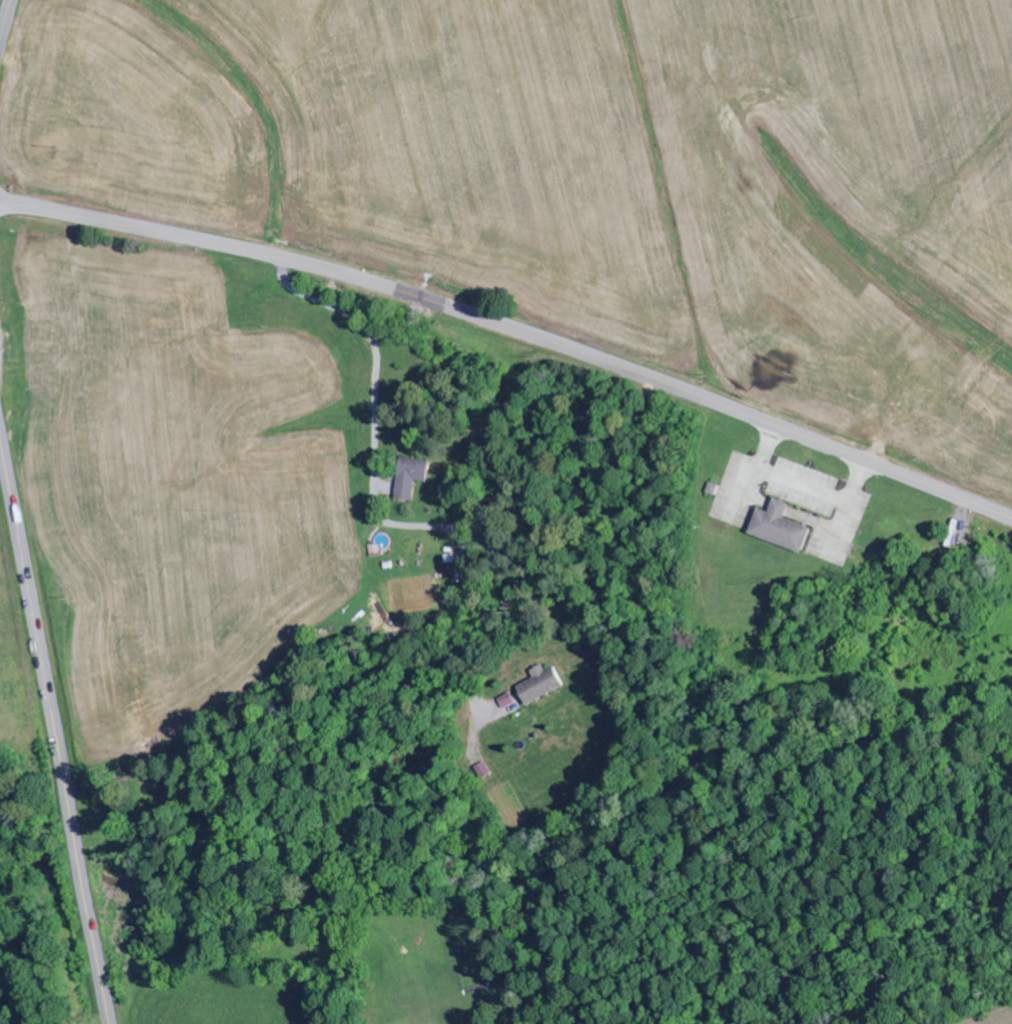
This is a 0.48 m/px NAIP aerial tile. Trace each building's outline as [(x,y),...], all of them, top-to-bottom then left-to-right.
[(414,502),(415,481),(428,482),(430,461),(401,458),(397,500),(414,502)] [(758,510),(749,535),(803,554),(812,529),(785,519),(790,505),(775,499),(769,514),(758,510)] [(533,678),(516,688),(526,707),(564,686),(554,667),(546,672),(542,666),(530,672),(533,678)] [(498,699),(503,709),(514,704),(509,694),(498,699)] [(490,775),(486,764),(476,767),(481,779),(490,775)]
